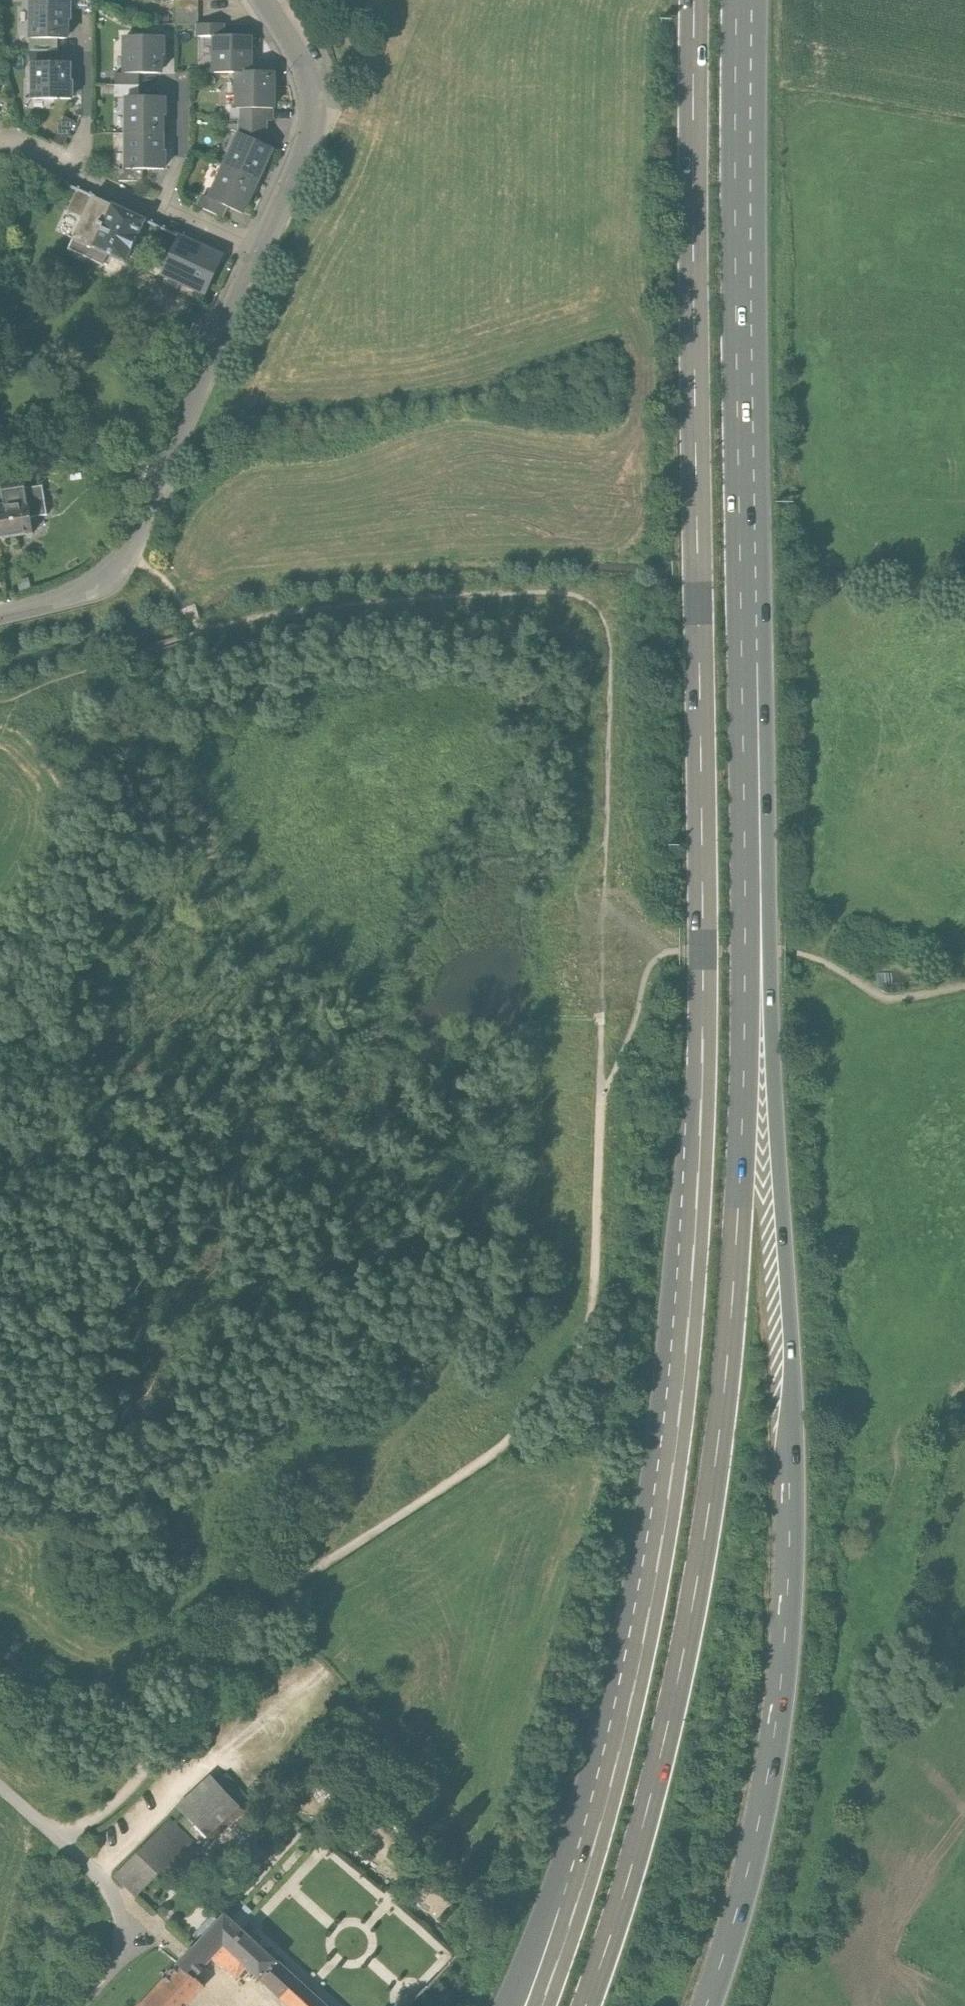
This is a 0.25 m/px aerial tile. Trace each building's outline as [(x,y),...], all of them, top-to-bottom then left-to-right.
[(174,25),(198,25),(198,0),(173,0),(174,25)] [(31,3),(31,39),(57,39),(67,39),(67,21),(69,21),(70,3),(31,3)] [(214,37),(223,37),(223,25),(198,25),(199,37),(214,37)] [(163,37),(126,37),(125,73),(139,73),(163,74),(163,37)] [(223,37),(214,37),(215,73),(237,73),(251,73),(251,37),(223,37)] [(57,39),(31,39),(29,39),(29,63),(34,63),(57,63),(57,39)] [(57,63),(34,63),(33,99),(71,100),(71,81),(69,81),(70,63),(57,63)] [(125,73),(116,73),(115,85),(139,85),(139,73),(125,73)] [(251,73),(237,73),(237,109),(242,109),(271,109),(274,109),(273,73),(251,73)] [(165,97),(126,98),(126,134),(164,134),(165,97)] [(265,121),(272,121),(271,109),(242,109),(242,121),(265,121)] [(74,121),(64,116),(52,142),(63,147),(74,121)] [(265,121),(242,121),(241,121),(241,134),(265,145),(265,121)] [(241,134),(240,133),(225,166),(257,181),(273,148),(265,145),(241,134)] [(164,169),(164,134),(126,134),(126,170),(143,170),(164,169)] [(242,214),(257,181),(225,166),(210,199),(226,207),(242,214)] [(143,170),(126,170),(119,170),(119,182),(143,181),(143,170)] [(83,218),(93,197),(77,191),(68,211),(83,218)] [(221,217),(226,207),(210,199),(204,196),(199,207),(221,217)] [(110,206),(93,197),(83,218),(69,250),(102,266),(109,254),(92,246),(110,206)] [(144,222),(110,206),(92,246),(109,254),(125,263),(144,222)] [(214,253),(178,237),(161,273),(206,294),(223,258),(214,253)] [(33,534),(30,518),(47,515),(43,485),(25,488),(23,477),(0,481),(0,539),(33,534)] [(32,589),(29,578),(16,582),(19,592),(32,589)] [(207,1784),(175,1814),(197,1837),(229,1807),(207,1784)] [(157,1821),(106,1876),(129,1897),(151,1874),(159,1881),(188,1850),(157,1821)] [(216,1918),(184,1955),(172,1969),(185,1982),(198,1969),(204,1962),(229,1985),(240,1972),(277,2005),(313,2005),(216,1918)] [(172,1969),(135,2005),(179,2005),(194,1991),(185,1982),(172,1969)]
